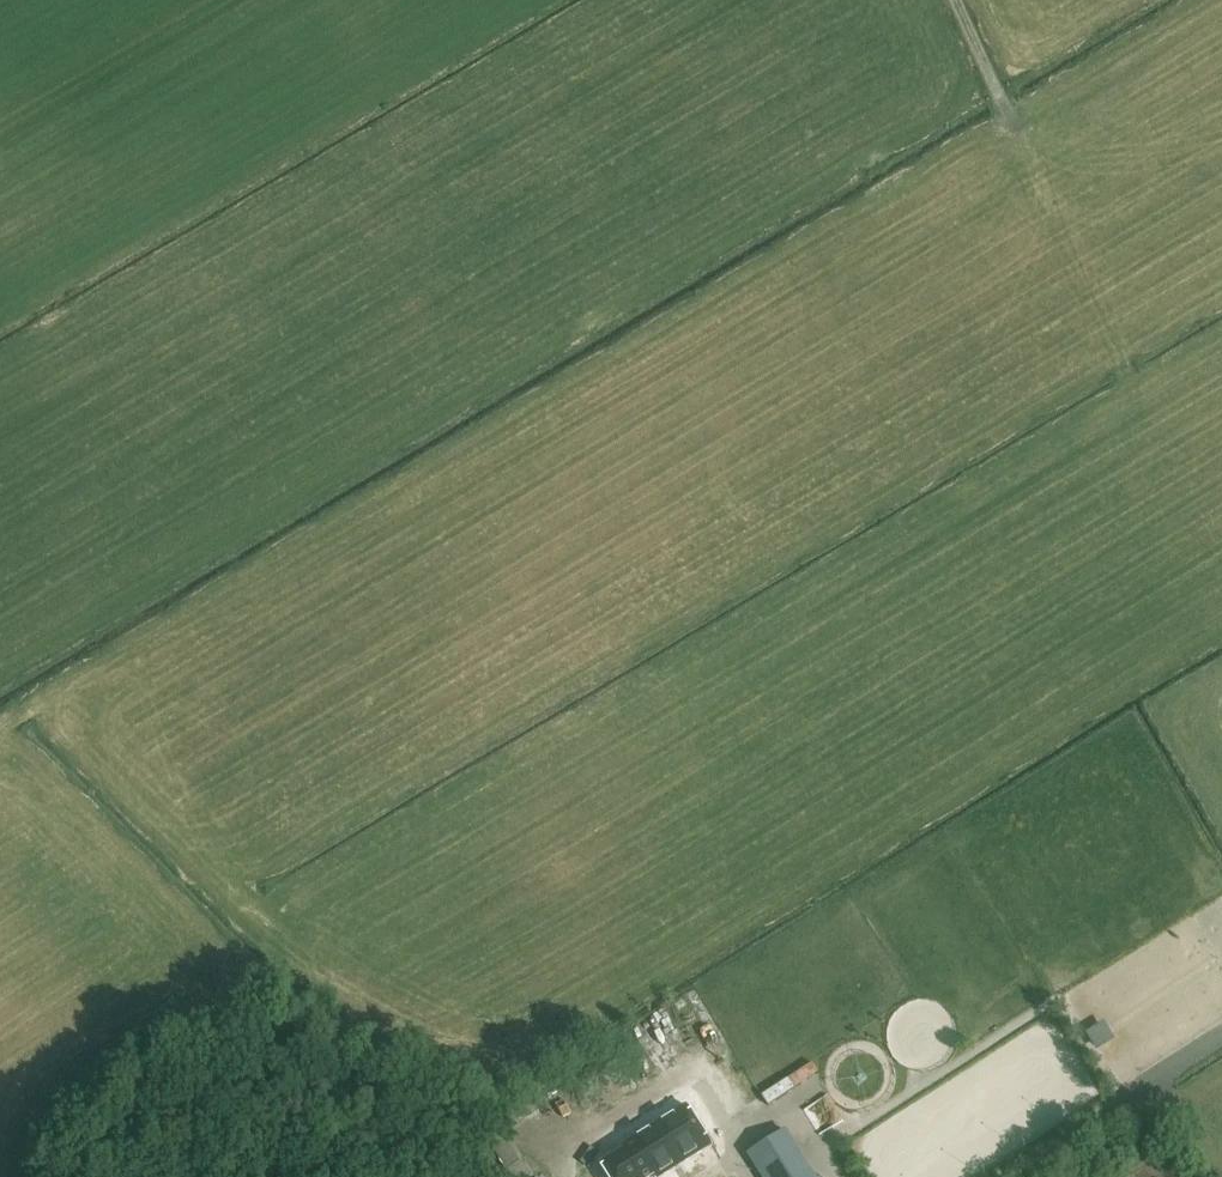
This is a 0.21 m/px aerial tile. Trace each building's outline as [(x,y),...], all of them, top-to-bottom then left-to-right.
[(901,1065),(912,1070),(925,1071),(938,1068),(949,1060),(956,1049),(959,1036),(957,1023),(951,1012),(941,1003),(929,999),(917,998),(905,1002),(895,1010),(888,1020),(885,1032),(887,1045),(892,1056),(901,1065)] [(830,1146),(850,1125),(820,1098),(801,1119),(830,1146)] [(599,1175),(600,1176),(676,1176),(684,1173),(709,1157),(684,1116),(620,1156),(622,1160),(599,1175)] [(788,1138),(754,1158),(766,1176),(813,1176),(788,1138)] [(555,1161),(563,1173),(578,1164),(570,1152),(555,1161)] [(831,1162),(837,1176),(852,1176),(844,1157),(831,1162)]
